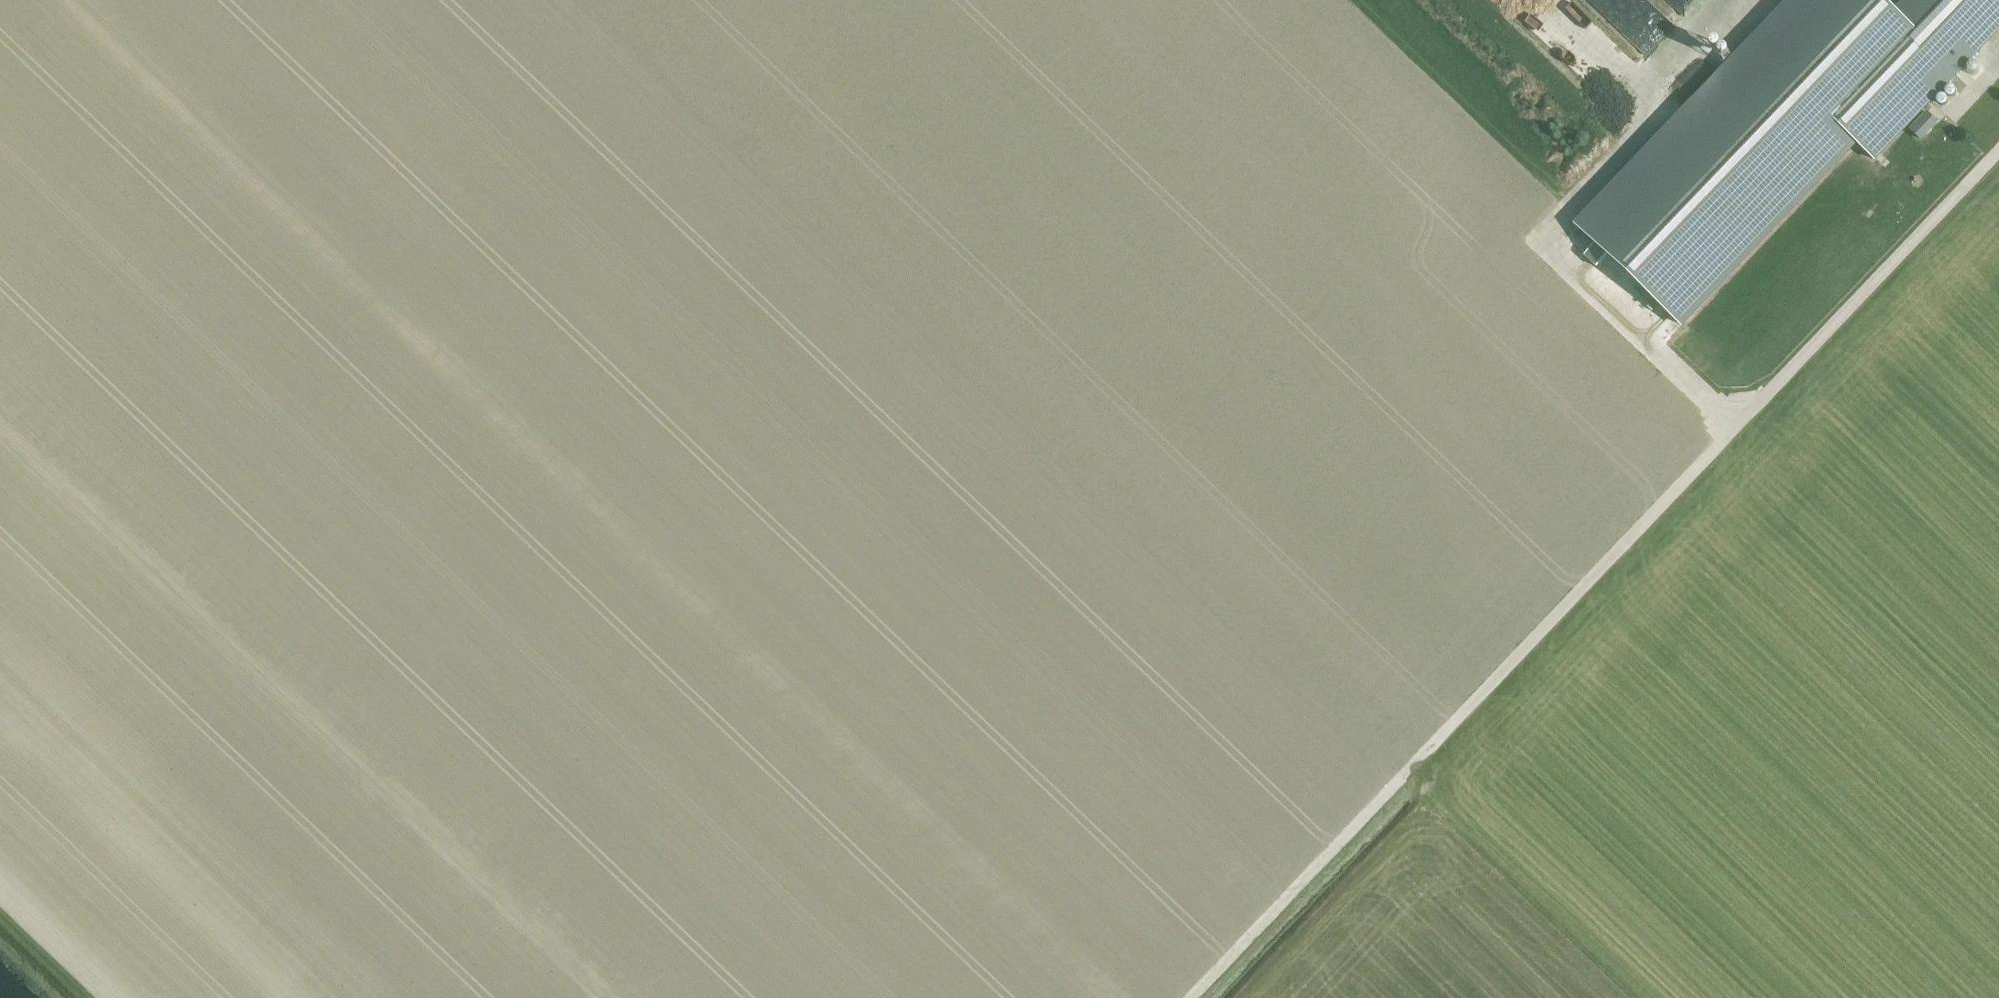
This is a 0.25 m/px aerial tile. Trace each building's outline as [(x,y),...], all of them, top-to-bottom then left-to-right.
[(1992,35),(1994,33),(1996,30),(1997,27),(1998,24),(1998,21),(1998,4),(1998,2),(1998,0),(1908,0),(1894,15),(1878,0),(1793,0),(1771,23),(1578,226),(1596,244),(1608,256),(1681,325),(1855,142),(1857,144),(1874,160),(1875,158),(1880,153),(1930,101),(1940,90),(1955,74),(1957,77),(1963,70),(1971,62),(1978,54),(1976,52),(1987,41),(1992,35)]
